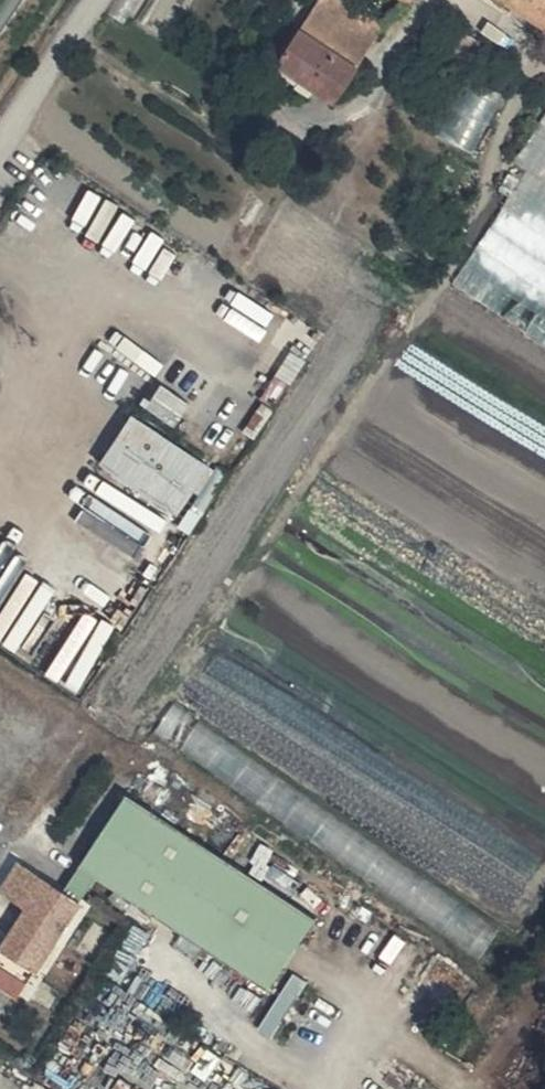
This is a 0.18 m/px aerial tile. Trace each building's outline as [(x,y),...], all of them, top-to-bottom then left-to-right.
[(359,26),(371,8),(358,0),(324,0),(323,2),(359,26)] [(544,26),(544,0),(505,0),(544,26)] [(357,74),(302,38),(280,72),(335,110),(357,74)] [(463,81),(443,136),(481,150),(501,95),(463,81)] [(544,234),(544,124),(519,163),(532,174),(508,210),(544,234)] [(194,524),(229,473),(134,410),(100,461),(194,524)] [(164,734),(486,958),(506,928),(185,705),(164,734)] [(129,795),(82,864),(100,876),(268,992),(315,924),(129,795)] [(20,859),(11,852),(0,868),(0,883),(2,884),(20,859)] [(82,903),(22,862),(2,889),(30,908),(0,951),(0,967),(25,985),(82,903)] [(100,876),(82,864),(64,890),(82,903),(100,876)] [(0,967),(0,988),(16,999),(25,985),(0,967)]
